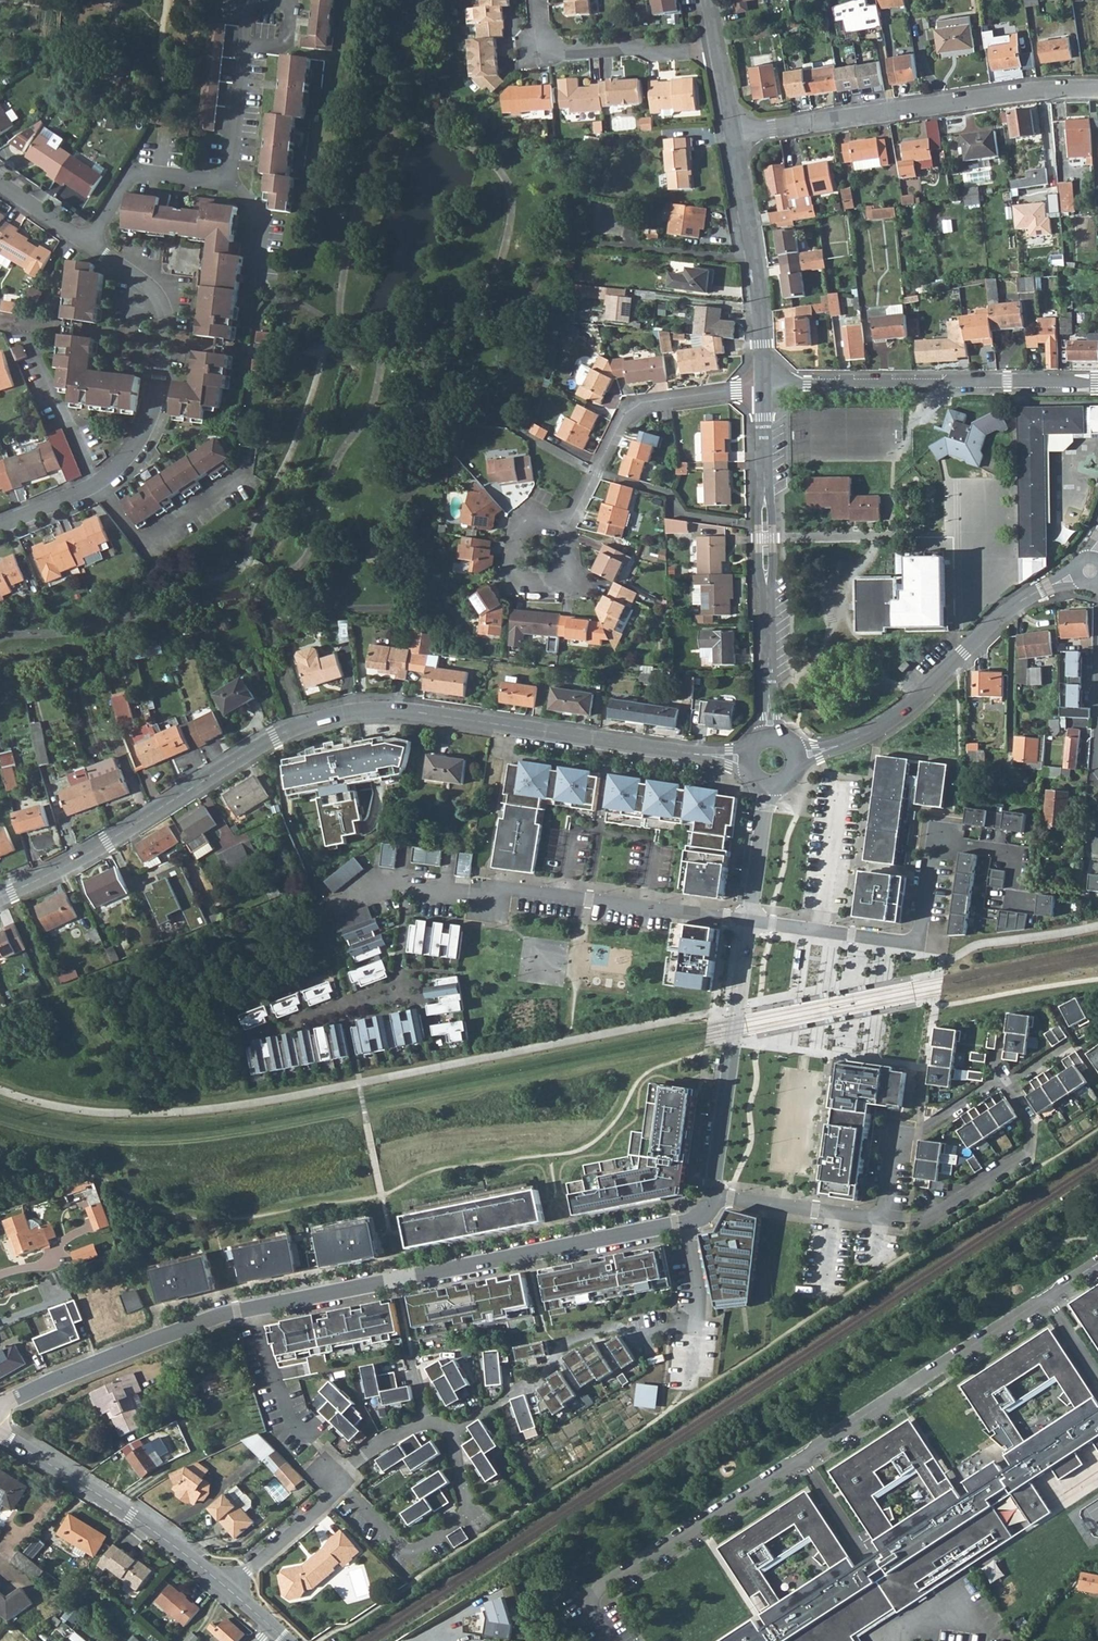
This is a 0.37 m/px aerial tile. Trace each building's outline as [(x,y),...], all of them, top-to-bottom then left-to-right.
[(310,41),(302,40),(301,50),(333,53),(335,41),(331,40),(337,2),(340,2),(341,0),(315,0),(310,41)] [(509,0),(482,0),(483,7),(468,8),(468,23),(477,22),(478,40),(496,39),(503,38),(503,30),(504,28),(503,6),(510,6),(509,0)] [(573,1),(567,1),(568,16),(592,15),(591,0),(573,0),(573,1)] [(654,13),(656,12),(656,15),(666,13),(666,15),(683,14),(682,4),(679,5),(678,0),(652,0),(654,13)] [(739,11),(749,10),(747,0),(737,0),(739,11)] [(879,0),(852,0),(835,6),(822,9),(824,17),(836,15),(837,20),(844,20),(846,32),(883,25),(880,6),(879,0)] [(939,29),(936,29),(940,52),(975,47),(970,16),(947,20),(948,28),(939,29)] [(937,21),(939,29),(948,28),(947,20),(937,21)] [(769,22),(752,27),(755,35),(771,30),(769,22)] [(227,25),(210,23),(204,76),(198,125),(198,131),(214,132),(227,25)] [(1018,34),(996,36),(995,30),(984,31),(986,48),(992,47),(995,69),(1022,66),(1018,34)] [(487,86),(495,94),(505,82),(499,75),(496,39),(478,40),(469,40),(471,77),(483,89),(487,86)] [(1070,39),(1041,42),(1042,62),(1072,60),(1070,39)] [(752,67),(757,98),(779,94),(773,63),(771,63),(769,55),(753,58),(755,66),(752,67)] [(900,81),(917,78),(914,55),(888,59),(893,85),(900,84),(900,81)] [(312,61),(284,58),(281,84),(283,84),(289,85),(288,93),(282,93),(280,93),(277,118),(268,117),(265,142),(267,142),(273,143),(272,152),(266,151),(264,151),(260,176),(266,177),(264,195),(270,196),(269,212),(289,215),(293,180),(288,180),(291,154),(293,154),(294,145),(293,145),(296,120),(304,121),(312,61)] [(859,62),(838,66),(842,88),(863,85),(864,87),(886,83),(881,60),(860,64),(859,62)] [(809,94),(842,88),(838,66),(837,63),(805,71),(809,94)] [(790,98),(809,94),(805,71),(805,68),(785,71),(790,98)] [(573,113),(604,110),(604,108),(603,101),(602,85),(592,85),(592,87),(580,87),(580,78),(560,79),(562,108),(572,107),(573,113)] [(660,81),(650,82),(653,115),(662,114),(662,108),(676,107),(676,113),(697,111),(695,78),(673,80),(673,84),(660,85),(660,81)] [(609,82),(602,83),(602,85),(603,101),(610,100),(611,107),(643,105),(642,82),(622,83),(621,80),(609,81),(609,82)] [(545,104),(553,104),(552,86),(527,87),(527,89),(521,89),(521,86),(513,87),(513,92),(508,92),(503,96),(504,114),(513,113),(514,115),(523,115),(522,112),(545,111),(545,104)] [(14,127),(0,106),(0,137),(14,127)] [(1031,111),(1001,115),(1003,125),(1008,124),(1010,140),(1034,137),(1031,111)] [(642,120),(643,132),(654,131),(653,119),(642,120)] [(148,120),(147,125),(172,127),(178,128),(191,130),(198,131),(198,125),(148,120)] [(1069,152),(1092,150),(1091,128),(1091,121),(1068,122),(1069,152)] [(938,123),(927,124),(929,141),(904,145),(906,163),(900,164),(903,180),(917,178),(917,171),(933,169),(931,151),(942,150),(938,123)] [(595,124),(596,136),(605,135),(604,124),(595,124)] [(24,134),(32,140),(37,132),(34,128),(24,134)] [(190,140),(191,130),(183,129),(182,139),(190,140)] [(24,134),(5,147),(20,158),(32,140),(24,134)] [(996,134),(964,139),(968,163),(1000,158),(996,134)] [(46,178),(54,183),(63,168),(70,159),(60,152),(64,146),(55,139),(51,146),(39,139),(26,158),(36,165),(35,167),(48,175),(46,178)] [(591,139),(589,148),(600,150),(602,142),(591,139)] [(695,139),(669,141),(673,190),(695,189),(694,177),(693,161),(695,161),(694,151),(696,151),(695,139)] [(883,167),(889,167),(888,157),(882,158),(879,142),(878,140),(871,142),(871,141),(851,144),(851,146),(842,147),(845,164),(854,162),(854,163),(864,161),(882,159),(883,167)] [(885,142),(879,142),(882,158),(888,157),(885,142)] [(1070,160),(1093,158),(1092,150),(1069,152),(1070,160)] [(25,160),(35,167),(36,165),(26,158),(25,160)] [(70,159),(63,168),(54,183),(62,189),(63,186),(75,193),(76,190),(89,199),(102,180),(70,159)] [(865,171),(883,167),(882,159),(864,161),(865,171)] [(829,163),(785,170),(790,199),(833,192),(829,163)] [(771,222),(793,218),(792,207),(790,199),(785,170),(785,166),(765,169),(771,199),(778,197),(780,212),(770,213),(771,222)] [(1027,180),(1011,182),(1012,191),(1046,186),(1048,185),(1046,169),(1026,172),(1027,180)] [(1072,183),(1058,185),(1059,195),(1060,214),(1070,213),(1074,213),(1072,183)] [(963,192),(964,199),(980,196),(979,189),(963,192)] [(76,190),(75,193),(88,202),(89,199),(76,190)] [(849,190),(842,191),(844,204),(852,203),(849,190)] [(206,241),(201,287),(235,291),(238,268),(240,268),(241,259),(237,258),(238,243),(232,242),(235,209),(212,205),(213,200),(194,198),(192,211),(183,210),(183,212),(175,210),(175,208),(166,207),(168,194),(150,192),(149,196),(125,193),(121,228),(171,236),(206,241)] [(1049,215),(1060,214),(1059,195),(1047,195),(1049,215)] [(916,196),(902,198),(904,207),(921,205),(921,199),(916,200),(916,196)] [(966,208),(981,205),(980,196),(964,199),(966,208)] [(1050,234),(1049,218),(1045,218),(1045,202),(1012,205),(1015,230),(1026,229),(1027,237),(1050,234)] [(852,203),(844,204),(846,211),(853,210),(852,203)] [(809,204),(792,207),(793,218),(794,219),(811,217),(809,204)] [(706,219),(707,210),(678,206),(674,236),(699,239),(701,230),(702,219),(706,219)] [(868,220),(897,218),(896,207),(866,210),(868,220)] [(10,226),(1,221),(3,217),(0,216),(0,243),(10,226)] [(8,270),(13,262),(26,270),(25,273),(36,280),(50,254),(39,248),(38,250),(24,242),(26,239),(16,233),(17,231),(10,226),(0,243),(0,265),(8,270)] [(776,232),(782,266),(801,264),(816,262),(825,260),(823,251),(799,253),(796,229),(776,232)] [(817,270),(826,269),(825,260),(816,262),(817,270)] [(802,272),(817,270),(816,262),(801,264),(802,272)] [(85,267),(69,264),(64,268),(61,290),(60,302),(56,301),(55,310),(59,310),(58,322),(92,326),(93,310),(93,309),(88,309),(90,293),(94,294),(96,276),(87,275),(87,270),(87,269),(86,267),(85,267)] [(802,272),(801,264),(782,266),(786,299),(805,296),(802,272)] [(670,275),(668,288),(708,293),(711,272),(688,269),(687,277),(670,275)] [(1018,295),(1037,294),(1036,291),(1036,281),(1036,278),(1018,279),(1018,295)] [(950,279),(931,283),(933,292),(951,289),(950,279)] [(999,305),(996,280),(990,280),(988,281),(988,282),(991,310),(992,331),(1024,328),(1022,303),(999,305)] [(593,288),(569,285),(567,293),(592,296),(593,288)] [(233,308),(235,291),(201,287),(199,303),(203,303),(201,320),(196,319),(194,336),(228,340),(230,328),(234,328),(235,319),(231,319),(233,308)] [(37,295),(30,291),(24,301),(30,305),(37,295)] [(837,294),(829,295),(830,303),(831,312),(832,317),(840,315),(837,294)] [(919,300),(918,295),(905,297),(905,303),(919,300)] [(630,299),(607,297),(605,321),(629,323),(630,299)] [(1067,298),(1061,299),(1061,334),(1073,334),(1073,313),(1069,313),(1067,298)] [(16,315),(21,306),(0,303),(0,312),(16,315)] [(816,314),(831,312),(830,303),(796,308),(797,321),(788,321),(789,347),(811,347),(810,320),(816,320),(816,314)] [(698,307),(694,336),(723,339),(734,340),(736,323),(721,322),(718,321),(718,319),(722,319),(722,310),(698,307)] [(888,308),(889,318),(907,317),(906,307),(888,308)] [(1037,308),(1038,330),(1039,336),(1038,344),(1047,343),(1048,370),(1058,370),(1056,308),(1037,308)] [(985,345),(994,344),(992,331),(991,310),(977,311),(977,316),(962,317),(962,322),(963,330),(965,330),(966,341),(984,340),(985,345)] [(875,341),(909,338),(907,319),(907,317),(889,318),(874,320),(875,341)] [(916,318),(907,319),(909,338),(917,337),(916,318)] [(948,342),(918,342),(918,363),(958,362),(958,358),(967,358),(966,341),(965,330),(963,330),(962,322),(948,322),(948,342)] [(847,362),(865,360),(862,324),(844,325),(845,341),(846,347),(847,362)] [(251,342),(265,343),(266,332),(252,331),(251,342)] [(724,351),(723,339),(694,336),(691,335),(693,348),(678,350),(681,372),(699,370),(698,366),(702,365),(703,369),(718,367),(716,352),(724,351)] [(1038,344),(1039,336),(1027,338),(1028,350),(1039,349),(1038,344)] [(661,337),(663,352),(671,351),(669,337),(661,337)] [(90,341),(57,338),(55,350),(51,350),(50,359),(54,359),(53,371),(57,371),(55,389),(58,389),(67,391),(67,395),(65,408),(73,409),(73,405),(78,406),(77,410),(86,411),(86,406),(98,408),(111,409),(111,413),(118,414),(119,410),(124,411),(124,415),(130,415),(131,411),(132,411),(136,380),(86,374),(83,374),(85,358),(88,358),(89,359),(90,341)] [(1069,342),(1069,361),(1097,362),(1097,343),(1088,342),(1069,342)] [(17,346),(9,349),(14,362),(22,358),(17,346)] [(189,384),(172,382),(169,415),(170,415),(170,419),(190,421),(191,418),(202,419),(203,419),(204,411),(213,412),(214,408),(216,408),(219,387),(222,388),(223,376),(228,377),(229,368),(225,368),(226,355),(191,351),(190,368),(191,368),(195,369),(194,385),(189,384)] [(13,385),(1,352),(0,352),(0,390),(13,385)] [(654,382),(667,380),(663,354),(625,360),(624,356),(608,359),(609,361),(614,376),(604,379),(607,388),(606,391),(608,393),(615,378),(615,377),(627,376),(628,382),(653,379),(654,382)] [(604,379),(614,376),(609,361),(599,356),(592,372),(582,367),(578,374),(576,380),(577,386),(579,386),(574,396),(587,402),(587,400),(599,406),(606,391),(607,388),(604,379)] [(248,369),(262,370),(263,359),(249,358),(248,369)] [(590,431),(598,415),(578,405),(571,420),(567,418),(557,437),(582,450),(588,437),(585,436),(588,430),(590,431)] [(1025,562),(1025,582),(1044,570),(1044,558),(1047,557),(1046,524),(1045,434),(1074,434),(1084,434),(1084,409),(1019,409),(1021,558),(1025,558),(1025,562)] [(967,417),(950,412),(944,430),(936,428),(935,431),(952,436),(951,440),(947,439),(930,448),(939,463),(950,457),(966,462),(968,465),(980,468),(984,456),(982,453),(986,438),(999,429),(1006,424),(997,410),(974,425),(973,428),(965,426),(967,417)] [(461,423),(453,422),(451,432),(460,433),(461,423)] [(546,430),(532,422),(529,431),(542,438),(546,430)] [(705,422),(706,463),(708,462),(730,462),(731,462),(731,453),(729,452),(729,439),(734,439),(734,422),(705,422)] [(59,429),(45,435),(48,441),(61,471),(66,482),(78,476),(59,429)] [(1045,434),(1046,524),(1050,524),(1050,453),(1064,453),(1074,443),(1074,434),(1045,434)] [(214,436),(137,490),(141,493),(132,500),(129,496),(120,502),(138,528),(146,522),(144,519),(141,515),(152,507),(155,511),(157,514),(173,504),(168,496),(180,488),(185,496),(200,485),(195,478),(206,470),(212,477),(227,466),(222,459),(228,455),(214,436)] [(34,480),(33,477),(44,473),(45,476),(61,471),(48,441),(36,445),(38,450),(2,462),(12,491),(21,488),(20,484),(34,480)] [(624,455),(618,475),(638,481),(645,462),(648,463),(653,447),(634,441),(629,457),(624,455)] [(499,483),(532,478),(528,456),(497,461),(496,459),(486,460),(489,483),(499,481),(499,483)] [(1,490),(3,494),(12,491),(2,462),(0,462),(0,491),(1,490)] [(730,471),(730,462),(708,462),(708,505),(729,505),(729,489),(732,489),(732,471),(730,471)] [(686,475),(686,463),(677,463),(674,475),(686,475)] [(852,479),(809,479),(809,508),(832,508),(832,519),(852,519),(852,522),(880,521),(880,497),(853,497),(852,479)] [(601,521),(597,533),(621,539),(629,512),(628,511),(635,490),(612,482),(606,499),(610,501),(609,505),(605,504),(603,503),(597,519),(601,521)] [(492,520),(502,510),(486,492),(477,483),(472,494),(470,506),(467,506),(465,522),(467,525),(482,527),(481,530),(490,531),(493,528),(494,523),(492,520)] [(144,519),(155,511),(152,507),(141,515),(144,519)] [(82,527),(62,536),(69,554),(75,568),(76,570),(84,566),(82,560),(100,552),(98,547),(107,543),(96,517),(81,524),(82,527)] [(686,533),(687,522),(665,519),(666,530),(686,533)] [(62,557),(69,554),(62,536),(54,539),(55,542),(43,546),(42,544),(30,549),(41,575),(56,568),(58,574),(67,571),(62,557)] [(489,552),(491,542),(464,538),(463,547),(460,547),(458,561),(473,563),(471,573),(481,575),(492,567),(494,557),(488,556),(488,552),(489,552)] [(698,538),(699,576),(722,575),(723,562),(726,562),(725,538),(698,538)] [(603,554),(594,573),(615,583),(624,565),(627,566),(631,559),(605,546),(601,553),(603,554)] [(601,553),(592,572),(594,573),(603,554),(601,553)] [(67,571),(75,568),(69,554),(62,557),(67,571)] [(2,598),(11,594),(9,588),(23,582),(12,556),(1,561),(2,563),(0,564),(0,592),(2,598)] [(910,580),(855,580),(857,635),(886,635),(886,629),(946,628),(944,560),(909,560),(910,580)] [(695,616),(696,626),(713,625),(713,616),(730,615),(729,585),(731,585),(731,575),(722,575),(699,576),(695,576),(695,586),(694,586),(695,605),(703,604),(703,616),(695,616)] [(605,596),(596,614),(602,627),(605,625),(614,630),(625,607),(629,609),(637,594),(615,583),(608,597),(605,596)] [(492,585),(469,600),(481,618),(479,619),(477,636),(500,638),(502,611),(500,607),(502,606),(495,596),(498,594),(492,585)] [(634,611),(629,609),(625,607),(614,630),(609,640),(614,651),(634,611)] [(509,633),(557,638),(558,636),(559,617),(560,615),(512,611),(509,633)] [(1088,611),(1061,613),(1062,639),(1090,638),(1088,611)] [(569,617),(559,617),(558,636),(566,637),(566,639),(586,641),(589,619),(578,618),(578,621),(569,619),(569,617)] [(1039,634),(1019,636),(1020,659),(1027,659),(1053,656),(1049,618),(1038,619),(1039,634)] [(609,640),(614,630),(605,625),(602,627),(609,640)] [(409,644),(420,646),(421,635),(422,630),(411,629),(409,644)] [(734,633),(700,633),(701,648),(715,648),(715,666),(735,666),(734,633)] [(433,637),(421,635),(420,646),(418,654),(418,656),(429,657),(430,657),(433,637)] [(172,641),(161,644),(164,655),(164,658),(175,655),(172,641)] [(161,644),(134,649),(137,660),(164,655),(161,644)] [(397,676),(404,677),(407,653),(408,653),(408,648),(370,646),(369,669),(379,669),(387,670),(387,673),(397,673),(397,676)] [(298,656),(300,664),(308,688),(344,677),(338,656),(322,660),(319,650),(315,648),(300,652),(298,656)] [(416,673),(418,654),(408,653),(407,653),(404,677),(406,677),(406,672),(416,673)] [(1068,678),(1068,685),(1080,685),(1081,658),(1080,658),(1080,653),(1068,653),(1067,678),(1068,678)] [(422,691),(463,698),(467,674),(437,670),(439,657),(430,657),(429,657),(418,656),(416,673),(426,674),(422,691)] [(1017,686),(1032,687),(1031,670),(1027,670),(1027,659),(1020,659),(1018,660),(1017,686)] [(907,661),(899,667),(903,672),(911,665),(907,661)] [(1042,669),(1031,670),(1032,687),(1043,686),(1042,669)] [(40,672),(27,675),(28,682),(41,679),(40,672)] [(991,673),(976,673),(975,698),(1004,698),(1005,676),(990,676),(991,673)] [(683,698),(693,700),(696,678),(686,677),(683,698)] [(245,678),(215,692),(224,713),(246,703),(254,699),(245,678)] [(538,689),(506,684),(502,703),(535,708),(538,689)] [(1080,685),(1068,685),(1067,709),(1081,709),(1081,691),(1080,691),(1080,685)] [(593,696),(566,691),(562,712),(590,716),(593,696)] [(128,695),(113,698),(118,721),(120,730),(134,727),(128,695)] [(611,719),(646,724),(648,706),(614,700),(611,719)] [(709,701),(702,701),(699,723),(707,724),(707,726),(733,727),(736,702),(709,700),(709,701)] [(248,705),(246,703),(224,713),(226,716),(248,705)] [(679,710),(648,706),(646,724),(676,729),(679,710)] [(1059,708),(1059,710),(1060,718),(1090,719),(1091,710),(1081,709),(1067,709),(1059,708)] [(207,744),(225,735),(215,714),(190,726),(200,750),(208,746),(207,744)] [(144,769),(167,760),(153,727),(151,716),(146,717),(148,727),(133,733),(137,746),(135,747),(144,769)] [(108,725),(110,734),(120,730),(118,721),(108,725)] [(1050,722),(1051,738),(1056,739),(1062,733),(1061,722),(1050,722)] [(42,723),(32,725),(39,767),(49,765),(42,723)] [(159,724),(153,727),(167,760),(189,751),(181,728),(163,735),(159,724)] [(119,757),(129,753),(120,730),(110,734),(119,757)] [(1071,782),(1072,770),(1077,771),(1080,732),(1069,731),(1065,769),(1051,768),(1050,779),(1071,782)] [(313,753),(289,758),(295,794),(321,788),(334,843),(351,840),(349,832),(365,829),(367,831),(371,830),(358,779),(408,768),(415,735),(400,733),(380,738),(379,734),(359,739),(358,734),(330,741),(332,745),(321,746),(321,744),(312,747),(313,753)] [(1041,741),(1018,739),(1016,762),(1039,763),(1041,741)] [(980,744),(968,743),(968,752),(980,752),(980,744)] [(13,751),(1,755),(3,770),(14,767),(17,766),(13,751)] [(986,763),(987,753),(980,752),(968,752),(970,784),(970,797),(977,798),(976,762),(986,763)] [(874,797),(865,861),(894,865),(902,802),(904,802),(910,760),(883,756),(877,798),(874,797)] [(879,756),(874,797),(877,798),(883,756),(879,756)] [(467,762),(429,757),(426,779),(464,785),(467,762)] [(116,759),(87,770),(99,805),(130,793),(122,771),(120,772),(116,759)] [(537,764),(523,762),(522,766),(532,768),(532,772),(535,773),(537,764)] [(949,765),(922,762),(917,805),(943,808),(945,797),(942,796),(944,776),(948,776),(949,765)] [(1015,769),(1043,771),(1044,767),(1044,764),(1039,763),(1016,762),(1015,769)] [(522,766),(511,764),(506,794),(511,795),(507,819),(502,818),(495,863),(537,870),(544,825),(539,825),(543,798),(573,803),(572,808),(595,811),(600,778),(592,776),(591,781),(587,781),(589,772),(562,768),(561,772),(553,771),(554,767),(537,764),(535,773),(532,772),(532,768),(522,766)] [(14,767),(3,770),(8,788),(9,792),(19,789),(14,767)] [(69,816),(99,805),(87,770),(69,776),(73,788),(60,793),(69,816)] [(640,780),(612,776),(611,779),(607,808),(623,810),(623,815),(645,818),(646,814),(662,816),(662,821),(684,824),(685,819),(697,821),(693,847),(689,846),(686,846),(684,861),(687,861),(683,889),(725,895),(731,852),(726,851),(728,837),(730,826),(734,827),(738,798),(720,796),(719,801),(715,800),(716,791),(690,787),(690,791),(681,790),(681,795),(677,794),(679,786),(652,781),(651,785),(643,784),(642,789),(639,788),(640,780)] [(258,778),(226,797),(238,817),(270,798),(258,778)] [(652,781),(640,780),(639,788),(642,789),(643,784),(651,785),(652,781)] [(690,787),(679,786),(677,794),(681,795),(681,790),(690,791),(690,787)] [(1054,794),(1048,794),(1045,828),(1065,830),(1068,795),(1063,794),(1063,791),(1055,791),(1054,794)] [(511,795),(506,794),(502,818),(507,819),(511,795)] [(547,804),(572,808),(573,803),(543,798),(539,825),(544,825),(547,804)] [(902,802),(894,865),(896,865),(904,802),(902,802)] [(44,807),(16,815),(21,834),(49,827),(44,807)] [(189,832),(183,835),(184,838),(194,854),(210,844),(204,834),(218,825),(206,808),(183,822),(189,832)] [(997,813),(969,809),(967,825),(995,829),(997,813)] [(1006,814),(997,813),(995,829),(1024,833),(1027,815),(1006,812),(1006,814)] [(692,825),(689,846),(693,847),(697,821),(685,819),(684,824),(692,825)] [(179,842),(184,838),(183,835),(176,825),(172,828),(171,827),(138,846),(148,862),(159,856),(180,843),(179,842)] [(16,851),(6,829),(0,831),(0,858),(16,851)] [(243,843),(239,846),(244,858),(249,855),(243,843)] [(239,846),(220,855),(226,867),(244,858),(239,846)] [(403,850),(389,848),(387,872),(400,873),(403,850)] [(418,851),(417,867),(444,871),(446,854),(432,852),(418,851)] [(980,856),(964,854),(962,874),(977,876),(980,856)] [(159,856),(148,862),(145,864),(149,870),(163,863),(159,856)] [(475,858),(461,856),(459,880),(472,881),(475,858)] [(229,867),(235,878),(256,868),(251,857),(229,867)] [(359,861),(326,884),(334,896),(367,873),(359,861)] [(537,870),(495,863),(494,868),(536,874),(537,870)] [(195,931),(210,925),(208,919),(183,865),(160,875),(163,883),(157,886),(159,890),(150,894),(164,926),(174,922),(172,916),(185,910),(195,931)] [(119,867),(87,883),(98,908),(130,893),(119,867)] [(1006,872),(991,870),(990,878),(1005,880),(1006,872)] [(890,875),(868,873),(862,918),(901,924),(907,878),(897,876),(896,881),(889,880),(890,875)] [(977,876),(962,874),(959,895),(975,897),(977,876)] [(1091,875),(1090,891),(1097,892),(1097,875),(1091,875)] [(1004,889),(1005,880),(990,878),(988,887),(1004,889)] [(724,899),(725,895),(683,889),(682,894),(724,899)] [(67,894),(38,907),(49,931),(79,917),(67,894)] [(973,917),(975,897),(959,895),(957,915),(973,917)] [(1055,897),(1039,896),(1037,916),(1054,918),(1055,897)] [(368,908),(333,922),(338,935),(343,933),(346,943),(348,942),(350,948),(348,948),(352,959),(354,958),(356,965),(374,958),(377,964),(349,975),(353,985),(359,983),(361,989),(388,979),(386,973),(387,972),(383,962),(381,962),(379,956),(382,955),(380,949),(386,946),(382,936),(376,938),(374,933),(380,930),(376,920),(373,921),(368,908)] [(1009,912),(1001,911),(999,927),(1007,928),(1009,912)] [(223,912),(208,919),(210,925),(226,919),(223,912)] [(1019,913),(1009,912),(1007,928),(999,927),(997,932),(1016,930),(1019,913)] [(1027,915),(1019,913),(1016,930),(1025,929),(1027,915)] [(973,917),(957,915),(954,935),(971,934),(973,917)] [(412,923),(408,953),(460,960),(464,928),(465,925),(462,924),(461,930),(447,928),(447,922),(444,922),(444,927),(429,926),(430,920),(427,920),(426,925),(412,923)] [(16,924),(6,928),(8,931),(0,935),(0,956),(5,954),(7,959),(27,950),(16,924)] [(675,939),(669,986),(712,992),(712,990),(715,961),(711,961),(711,957),(716,958),(720,930),(690,926),(677,924),(675,939)] [(92,947),(104,942),(98,928),(86,934),(92,947)] [(116,947),(108,950),(114,964),(122,961),(116,947)] [(78,969),(59,976),(63,984),(81,977),(78,969)] [(464,1011),(459,977),(437,980),(438,988),(428,989),(429,994),(426,994),(427,1000),(439,998),(441,1005),(431,1007),(432,1011),(429,1011),(430,1017),(464,1011)] [(330,985),(329,982),(303,992),(304,996),(298,999),(296,994),(270,1005),(271,1009),(265,1012),(263,1007),(238,1017),(242,1027),(243,1027),(245,1032),(265,1024),(263,1019),(267,1017),(267,1016),(273,1014),(274,1015),(275,1015),(277,1020),(298,1012),(296,1006),(300,1005),(300,1003),(306,1001),(306,1002),(308,1002),(310,1007),(331,999),(329,994),(333,992),(332,990),(335,988),(334,983),(330,985)] [(1078,998),(1061,1007),(1072,1027),(1079,1024),(1081,1027),(1091,1022),(1078,998)] [(350,1027),(356,1057),(424,1044),(418,1010),(415,1011),(416,1016),(402,1018),(401,1013),(398,1013),(399,1019),(385,1021),(384,1016),(381,1016),(382,1021),(368,1024),(367,1019),(364,1019),(365,1024),(350,1027)] [(1006,1032),(1009,1032),(1006,1050),(1004,1050),(1003,1059),(1018,1061),(1019,1053),(1027,1054),(1030,1026),(1034,1027),(1035,1016),(1009,1012),(1006,1032)] [(469,1041),(466,1022),(433,1027),(434,1033),(437,1033),(437,1037),(446,1035),(448,1044),(469,1041)] [(260,1044),(246,1047),(252,1077),(350,1058),(343,1023),(341,1024),(342,1029),(328,1031),(327,1026),(324,1027),(325,1032),(312,1034),(311,1029),(308,1030),(309,1035),(295,1038),(294,1032),(292,1033),(293,1038),(279,1041),(278,1035),(275,1036),(276,1041),(263,1044),(262,1039),(259,1039),(260,1044)] [(1053,1029),(1061,1042),(1068,1037),(1060,1024),(1053,1029)] [(936,1047),(957,1050),(958,1041),(962,1042),(963,1031),(936,1027),(933,1047),(936,1047)] [(1045,1034),(1054,1047),(1061,1042),(1053,1029),(1045,1034)] [(990,1033),(987,1048),(988,1048),(996,1049),(998,1034),(990,1033)] [(933,1066),(954,1069),(957,1050),(936,1047),(933,1066)] [(1097,1069),(1097,1047),(1088,1054),(1097,1069)] [(1070,1056),(1078,1068),(1085,1064),(1077,1051),(1070,1056)] [(971,1060),(986,1062),(987,1054),(972,1052),(971,1060)] [(1068,1070),(1060,1075),(1071,1093),(1087,1082),(1078,1068),(1070,1056),(1062,1060),(1068,1070)] [(838,1060),(836,1077),(840,1078),(842,1064),(851,1065),(852,1062),(838,1060)] [(836,1077),(820,1196),(864,1201),(866,1185),(862,1185),(871,1114),(868,1113),(869,1104),(893,1107),(893,1105),(893,1100),(904,1101),(909,1069),(852,1062),(851,1065),(842,1064),(840,1078),(836,1077)] [(931,1065),(928,1086),(952,1089),(953,1081),(956,1081),(958,1069),(954,1069),(933,1066),(931,1065)] [(968,1079),(984,1081),(985,1073),(969,1071),(968,1079)] [(1045,1072),(1037,1077),(1055,1104),(1071,1093),(1060,1075),(1051,1081),(1045,1072)] [(1028,1097),(1039,1114),(1055,1104),(1037,1077),(1030,1081),(1036,1091),(1028,1097)] [(587,1181),(571,1184),(573,1197),(577,1216),(666,1199),(666,1196),(681,1194),(683,1175),(675,1174),(677,1162),(688,1163),(698,1090),(658,1085),(657,1091),(654,1091),(649,1125),(653,1126),(648,1158),(645,1157),(643,1169),(629,1172),(628,1168),(586,1176),(587,1181)] [(992,1096),(985,1100),(991,1110),(1003,1127),(1019,1117),(1007,1099),(998,1105),(992,1096)] [(892,1111),(893,1107),(869,1104),(868,1113),(871,1114),(862,1185),(866,1185),(876,1109),(892,1111)] [(976,1106),(969,1111),(987,1138),(1003,1127),(991,1110),(982,1116),(976,1106)] [(959,1131),(970,1149),(987,1138),(969,1111),(962,1116),(968,1125),(959,1131)] [(947,1144),(921,1140),(918,1159),(945,1163),(957,1164),(958,1156),(946,1154),(947,1144)] [(968,1160),(976,1173),(983,1168),(975,1155),(968,1160)] [(918,1159),(915,1186),(930,1188),(931,1180),(939,1181),(940,1173),(943,1174),(945,1163),(918,1159)] [(683,1175),(681,1194),(684,1194),(688,1163),(677,1162),(675,1174),(683,1175)] [(88,1190),(86,1184),(66,1191),(68,1196),(88,1190)] [(427,1210),(521,1193),(520,1186),(426,1204),(427,1210)] [(539,1192),(426,1214),(428,1228),(422,1230),(421,1232),(420,1234),(419,1236),(419,1238),(419,1241),(419,1243),(419,1246),(420,1248),(545,1223),(541,1203),(539,1192)] [(86,1207),(99,1202),(96,1195),(84,1200),(86,1207)] [(105,1210),(103,1204),(93,1208),(97,1219),(94,1221),(99,1232),(113,1226),(105,1210)] [(721,1234),(704,1238),(716,1302),(752,1295),(757,1251),(762,1220),(731,1212),(721,1234)] [(6,1221),(12,1238),(17,1237),(24,1255),(53,1244),(51,1240),(58,1238),(52,1223),(41,1227),(39,1224),(39,1223),(37,1222),(34,1221),(32,1221),(29,1221),(26,1213),(6,1221)] [(426,1214),(404,1219),(407,1231),(411,1249),(420,1248),(419,1246),(419,1243),(419,1241),(419,1238),(419,1236),(420,1234),(421,1232),(422,1230),(428,1228),(426,1214)] [(239,1246),(246,1282),(258,1280),(257,1276),(264,1275),(263,1271),(272,1269),(273,1273),(274,1277),(351,1261),(350,1258),(349,1253),(358,1252),(359,1256),(366,1255),(367,1258),(378,1256),(375,1237),(371,1219),(319,1230),(320,1237),(293,1243),(291,1235),(239,1246)] [(20,1257),(24,1255),(17,1237),(12,1238),(20,1257)] [(543,1275),(550,1316),(567,1313),(566,1308),(565,1304),(578,1301),(579,1305),(596,1301),(595,1297),(607,1295),(608,1299),(625,1296),(624,1292),(638,1289),(638,1293),(656,1290),(654,1281),(670,1278),(664,1246),(646,1249),(647,1254),(629,1258),(628,1254),(614,1256),(611,1259),(611,1261),(596,1264),(595,1260),(577,1264),(578,1268),(543,1275)] [(647,1254),(646,1249),(628,1254),(629,1258),(647,1254)] [(174,1296),(181,1295),(180,1290),(185,1289),(183,1283),(187,1282),(190,1292),(190,1296),(215,1289),(206,1253),(154,1267),(163,1303),(169,1301),(175,1300),(174,1296)] [(543,1275),(578,1268),(577,1264),(541,1271),(543,1275)] [(76,1279),(71,1268),(62,1271),(66,1283),(76,1279)] [(66,1283),(62,1271),(54,1274),(59,1286),(67,1284),(66,1283)] [(512,1276),(411,1297),(419,1339),(534,1316),(525,1274),(515,1276),(516,1282),(514,1283),(512,1276)] [(654,1281),(656,1290),(657,1289),(672,1286),(670,1278),(654,1281)] [(180,1290),(181,1295),(190,1292),(187,1282),(183,1283),(185,1289),(180,1290)] [(119,1289),(121,1296),(138,1290),(135,1283),(119,1289)] [(121,1296),(128,1314),(136,1311),(144,1308),(141,1299),(138,1290),(121,1296)] [(1074,1309),(1082,1322),(1084,1321),(1097,1342),(1097,1293),(1074,1309)] [(77,1300),(52,1310),(60,1330),(37,1340),(44,1355),(83,1339),(78,1324),(85,1320),(77,1300)] [(318,1315),(265,1326),(280,1368),(304,1363),(307,1375),(329,1371),(326,1354),(338,1351),(337,1348),(376,1340),(377,1344),(388,1341),(387,1338),(402,1335),(395,1304),(388,1305),(386,1302),(333,1312),(334,1314),(318,1316),(318,1315)] [(847,1640),(895,1610),(897,1614),(908,1606),(968,1567),(1052,1513),(1032,1482),(1052,1468),(1059,1478),(1080,1464),(1074,1454),(1093,1442),(1097,1449),(1097,1405),(1052,1334),(990,1375),(988,1372),(962,1388),(974,1406),(976,1405),(994,1432),(1002,1427),(1015,1447),(1006,1453),(1015,1467),(1018,1472),(1007,1479),(1004,1474),(997,1463),(964,1484),(972,1496),(975,1501),(964,1507),(961,1503),(946,1481),(939,1486),(925,1466),(933,1460),(911,1427),(849,1467),(846,1463),(832,1472),(842,1488),(845,1487),(887,1550),(855,1571),(805,1494),(721,1551),(729,1564),(731,1563),(754,1598),(762,1593),(771,1608),(764,1613),(773,1626),(763,1633),(757,1623),(730,1640),(847,1640)] [(608,1346),(624,1369),(635,1361),(620,1338),(608,1346)] [(527,1363),(529,1369),(539,1366),(537,1360),(548,1358),(545,1343),(518,1349),(521,1364),(527,1363)] [(0,1353),(0,1379),(26,1364),(16,1345),(0,1353)] [(580,1354),(578,1351),(565,1360),(573,1373),(567,1377),(578,1392),(598,1379),(600,1382),(619,1369),(609,1353),(603,1357),(594,1345),(580,1354)] [(500,1351),(485,1352),(486,1360),(483,1361),(484,1370),(487,1370),(488,1386),(503,1385),(500,1351)] [(426,1369),(430,1376),(444,1367),(440,1361),(426,1369)] [(444,1368),(458,1392),(471,1385),(457,1361),(444,1368)] [(378,1365),(364,1368),(369,1399),(384,1396),(382,1384),(398,1381),(396,1373),(380,1375),(378,1365)] [(444,1367),(430,1376),(435,1383),(436,1383),(451,1407),(462,1400),(458,1392),(444,1368),(444,1367)] [(92,1392),(98,1403),(120,1392),(140,1385),(135,1371),(121,1377),(121,1379),(92,1392)] [(577,1397),(561,1373),(549,1381),(552,1384),(540,1392),(540,1393),(537,1395),(542,1414),(551,1409),(555,1416),(567,1408),(565,1404),(577,1397)] [(617,1377),(621,1384),(627,1380),(623,1374),(617,1377)] [(1015,1404),(1004,1412),(1006,1415),(1057,1383),(1055,1379),(1051,1382),(1015,1404)] [(217,1380),(203,1385),(205,1392),(219,1387),(217,1380)] [(399,1389),(398,1381),(382,1384),(384,1396),(386,1407),(414,1401),(411,1387),(399,1389)] [(356,1404),(333,1382),(323,1392),(331,1400),(320,1411),(332,1423),(333,1423),(353,1441),(362,1432),(346,1415),(356,1404)] [(638,1382),(635,1405),(658,1409),(662,1386),(638,1382)] [(140,1385),(120,1392),(98,1403),(102,1414),(113,1409),(116,1414),(113,1416),(122,1435),(145,1425),(137,1408),(145,1404),(139,1392),(143,1390),(140,1385)] [(526,1394),(512,1400),(514,1408),(512,1408),(515,1417),(517,1416),(523,1432),(537,1427),(526,1394)] [(583,1400),(587,1406),(592,1403),(588,1396),(583,1400)] [(186,1417),(153,1435),(157,1443),(190,1425),(186,1417)] [(500,1446),(482,1419),(470,1427),(476,1436),(463,1445),(468,1453),(481,1444),(488,1454),(500,1446)] [(994,1432),(992,1433),(1006,1453),(1015,1447),(1002,1427),(994,1432)] [(1052,1427),(1044,1433),(1046,1437),(1054,1432),(1052,1427)] [(263,1430),(249,1437),(268,1460),(269,1459),(280,1449),(263,1430)] [(416,1435),(409,1439),(417,1452),(406,1459),(415,1471),(442,1454),(434,1442),(425,1448),(416,1435)] [(417,1452),(409,1439),(401,1444),(402,1445),(379,1461),(386,1472),(406,1459),(417,1452)] [(152,1443),(147,1447),(152,1455),(158,1452),(152,1443)] [(472,1460),(474,1459),(489,1482),(501,1474),(488,1454),(481,1444),(468,1453),(472,1460)] [(147,1447),(130,1458),(144,1478),(160,1467),(152,1455),(147,1447)] [(284,1454),(280,1449),(269,1459),(279,1472),(291,1462),(284,1454)] [(946,1481),(933,1460),(925,1466),(939,1486),(946,1481)] [(200,1461),(177,1472),(182,1481),(178,1487),(182,1490),(182,1494),(191,1500),(195,1499),(198,1502),(202,1497),(208,1498),(213,1492),(214,1483),(206,1477),(212,1469),(200,1461)] [(291,1462),(279,1472),(295,1490),(307,1480),(291,1462)] [(1018,1472),(1015,1467),(1004,1474),(1007,1479),(1018,1472)] [(886,1488),(873,1496),(876,1500),(919,1473),(917,1469),(904,1476),(886,1488)] [(5,1504),(14,1510),(28,1488),(0,1470),(0,1512),(5,1504)] [(443,1471),(416,1488),(424,1500),(434,1494),(443,1507),(450,1502),(441,1489),(451,1483),(443,1471)] [(235,1487),(211,1508),(236,1539),(255,1523),(246,1513),(252,1507),(253,1502),(249,1497),(245,1498),(235,1487)] [(424,1500),(404,1514),(412,1525),(435,1511),(436,1512),(443,1507),(434,1494),(424,1500)] [(972,1496),(961,1503),(964,1507),(975,1501),(972,1496)] [(926,1509),(918,1514),(920,1519),(929,1513),(926,1509)] [(72,1514),(59,1533),(78,1545),(74,1551),(84,1557),(88,1552),(95,1556),(107,1536),(72,1514)] [(469,1537),(462,1527),(449,1537),(455,1546),(469,1537)] [(362,1552),(343,1530),(331,1541),(326,1548),(305,1566),(289,1566),(283,1572),(283,1592),(289,1597),(301,1597),(307,1591),(306,1591),(306,1584),(312,1583),(318,1578),(322,1579),(327,1575),(330,1576),(337,1571),(337,1568),(342,1563),(343,1565),(352,1558),(354,1559),(362,1552)] [(45,1545),(37,1538),(25,1554),(33,1560),(45,1545)] [(775,1561),(760,1572),(762,1576),(813,1543),(811,1540),(807,1542),(775,1561)] [(106,1570),(109,1566),(137,1590),(153,1571),(142,1562),(141,1564),(135,1559),(122,1549),(115,1544),(99,1564),(106,1570)] [(37,1581),(45,1571),(33,1560),(25,1554),(21,1550),(12,1561),(37,1581)] [(352,1558),(343,1565),(345,1568),(355,1560),(354,1559),(352,1558)] [(997,1560),(985,1567),(993,1581),(1005,1574),(997,1560)] [(1081,1571),(1079,1582),(1097,1587),(1097,1575),(1081,1571)] [(313,1590),(330,1576),(327,1575),(322,1579),(318,1578),(312,1583),(306,1584),(306,1591),(313,1590)] [(159,1599),(188,1622),(202,1605),(195,1599),(194,1600),(187,1595),(186,1597),(181,1593),(182,1591),(173,1583),(159,1599)] [(8,1598),(0,1591),(0,1614),(8,1621),(35,1606),(25,1588),(8,1598)] [(807,1589),(799,1593),(801,1598),(809,1592),(807,1589)] [(754,1598),(764,1613),(771,1608),(762,1593),(754,1598)] [(74,1603),(61,1620),(66,1623),(78,1607),(74,1603)] [(763,1628),(769,1625),(759,1606),(753,1609),(763,1628)] [(208,1628),(222,1640),(238,1640),(245,1634),(228,1618),(219,1628),(213,1623),(208,1628)] [(0,1640),(19,1640),(20,1639),(7,1630),(0,1640)] [(184,1640),(196,1640),(199,1638),(193,1632),(184,1640)]
